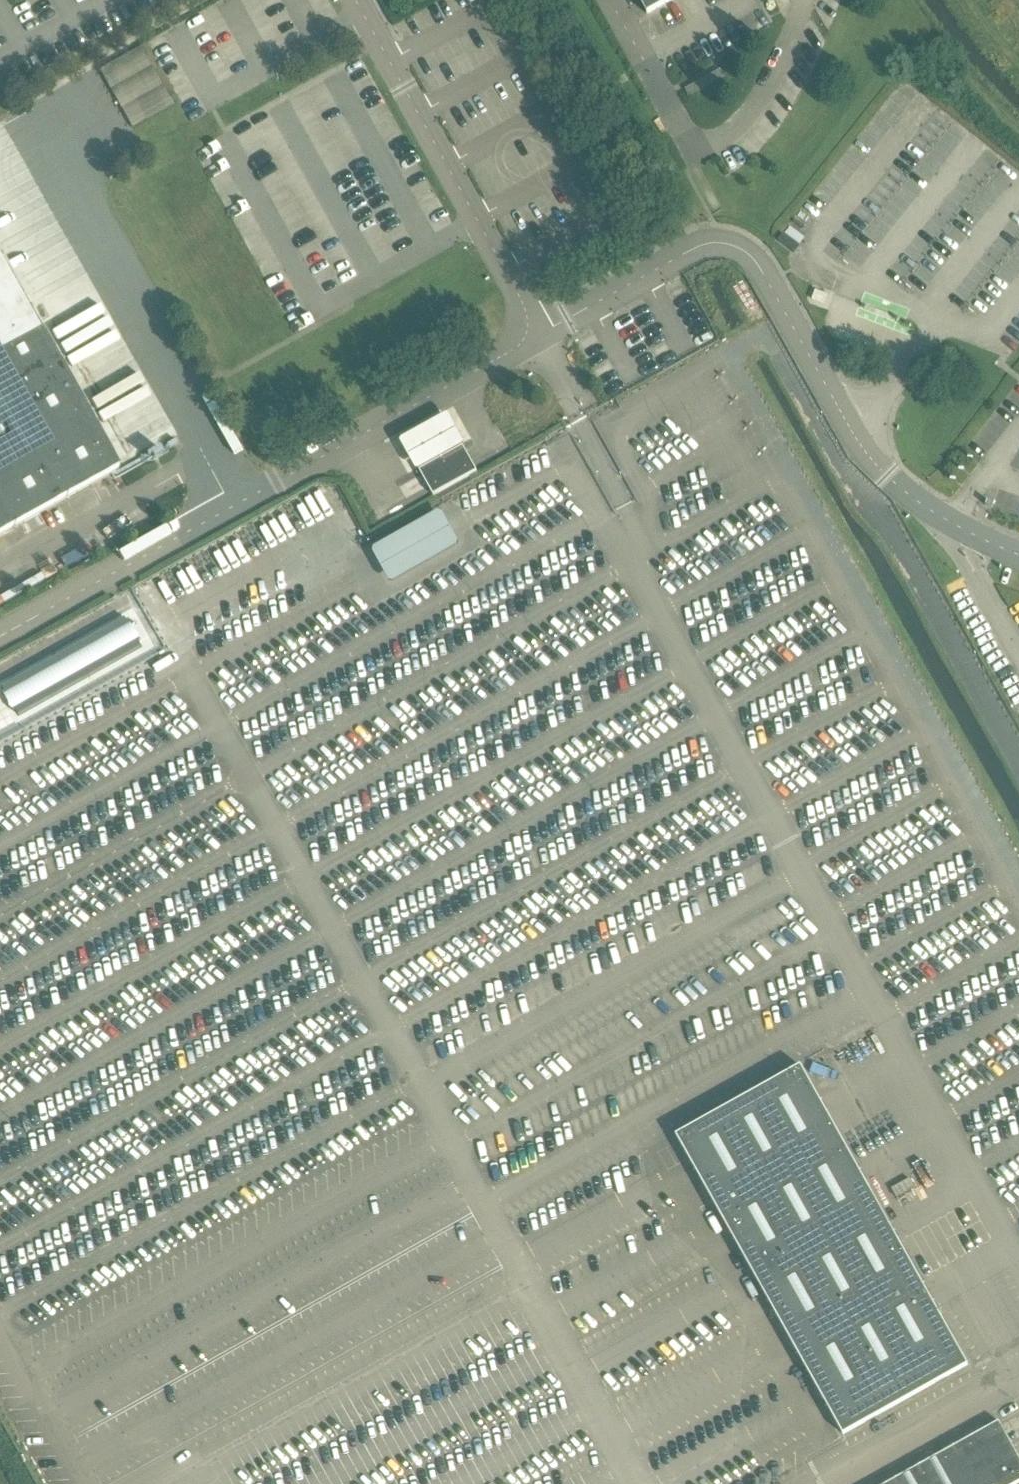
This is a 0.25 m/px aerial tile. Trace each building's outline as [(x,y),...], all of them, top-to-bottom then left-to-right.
[(649,13),(674,0),(641,0),(649,13)] [(132,128),(174,104),(141,47),(99,71),(132,128)] [(576,99),(567,105),(576,119),(585,113),(576,99)] [(0,262),(0,534),(115,470),(0,262)] [(419,471),(434,496),(478,471),(463,446),(419,471)] [(126,618),(2,687),(5,692),(3,693),(14,713),(16,712),(19,717),(142,648),(139,642),(142,641),(131,622),(128,623),(126,618)] [(843,1435),(968,1366),(801,1066),(676,1136),(843,1435)] [(1018,1483),(1018,1459),(998,1422),(888,1483),(1018,1483)]
